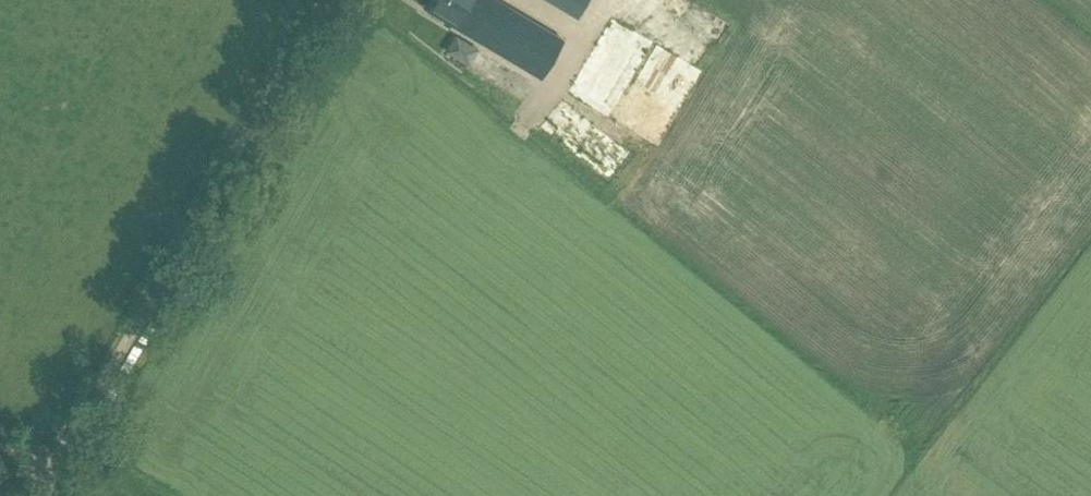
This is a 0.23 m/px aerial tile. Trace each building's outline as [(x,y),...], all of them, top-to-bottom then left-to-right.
[(564,41),(494,0),(434,0),(428,11),(542,78),(564,41)] [(587,0),(550,0),(577,16),(587,0)] [(596,22),(555,100),(651,150),(691,72),(596,22)] [(446,51),(470,65),(480,50),(456,35),(446,51)]
